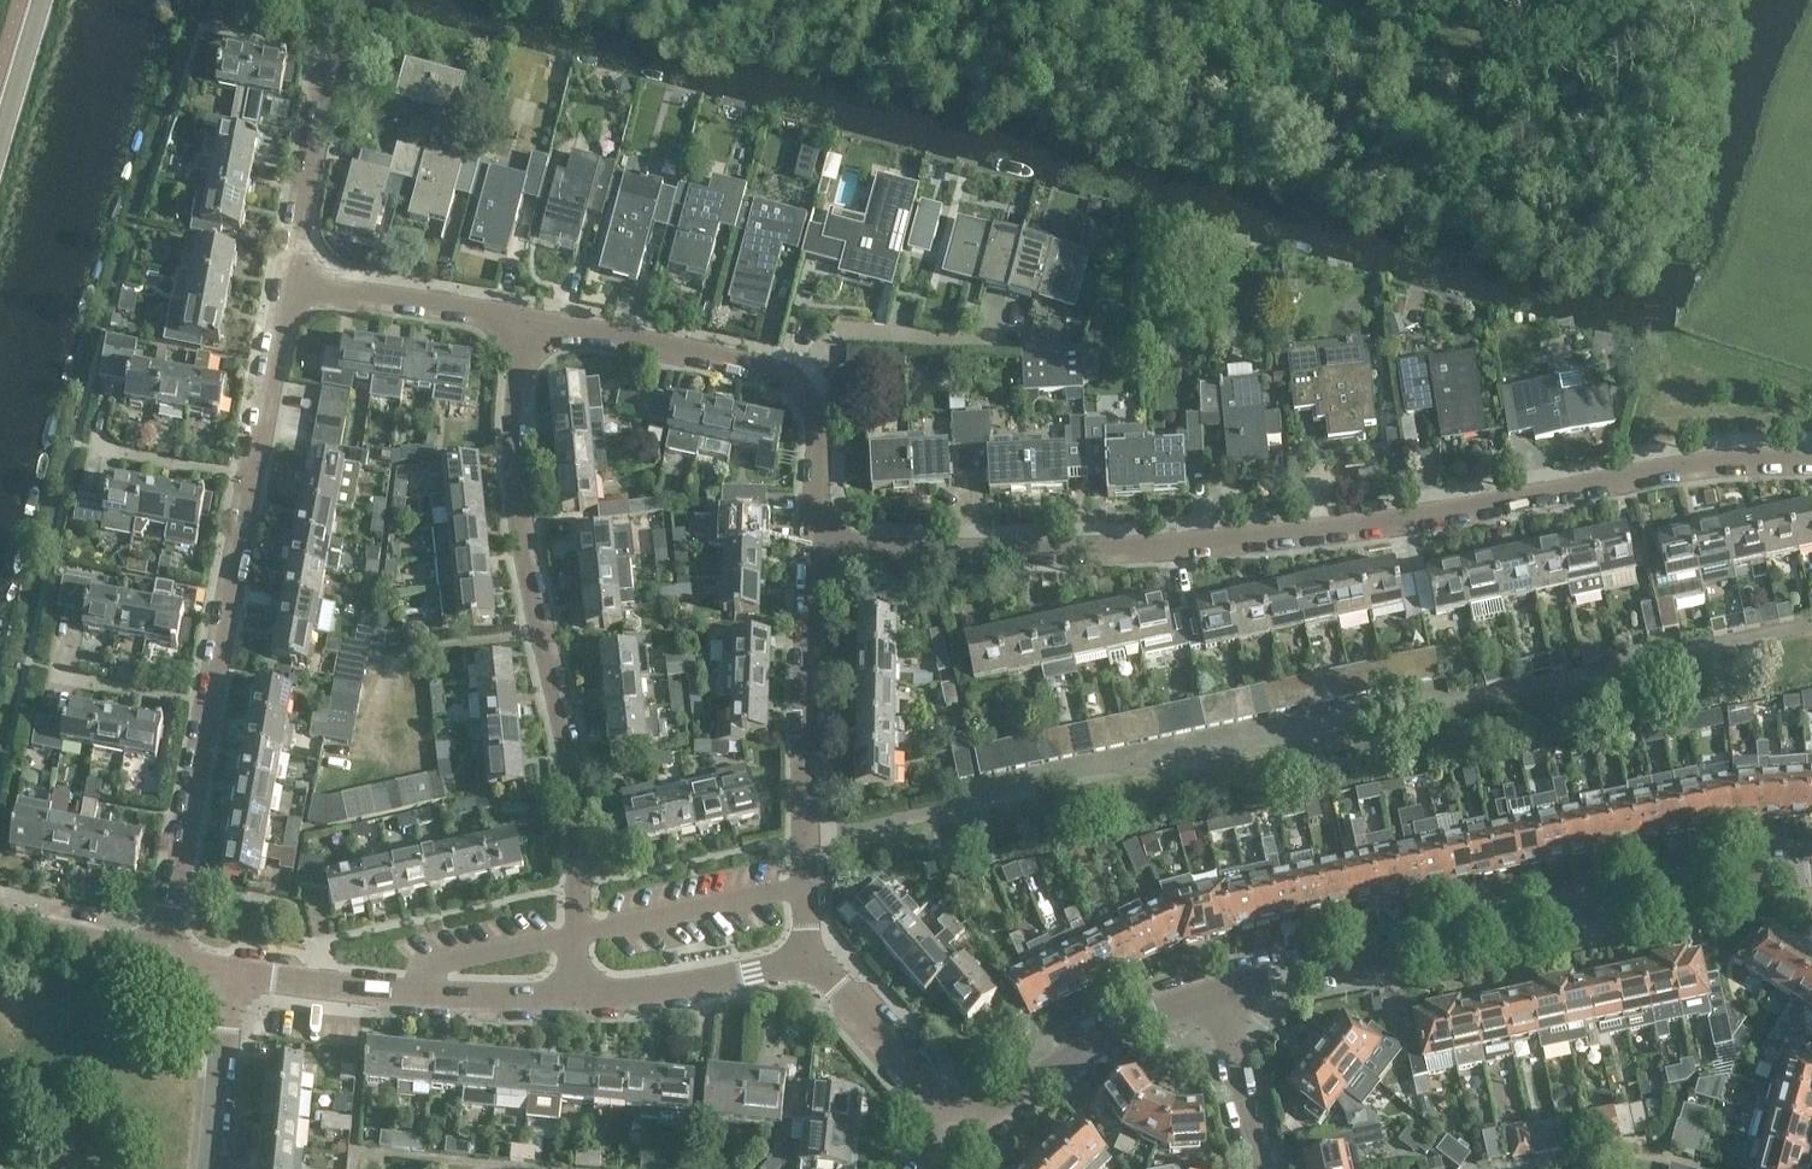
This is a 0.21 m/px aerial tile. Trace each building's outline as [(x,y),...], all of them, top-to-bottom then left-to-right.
[(225,49),(217,91),(238,95),(233,123),(243,125),(256,55),(225,49)] [(256,55),(243,125),(258,128),(258,127),(265,128),(267,119),(254,116),(257,98),(280,103),(283,85),(290,86),(295,63),(288,62),(288,61),(256,55)] [(406,62),(396,99),(455,115),(465,78),(406,62)] [(584,94),(570,90),(566,105),(581,108),(584,94)] [(207,142),(204,157),(253,167),(259,137),(256,137),(258,128),(243,125),(233,123),(206,118),(205,127),(221,130),(218,144),(207,142)] [(398,145),(394,161),(421,168),(423,169),(427,153),(398,145)] [(606,146),(602,162),(601,161),(595,182),(558,172),(540,238),(556,242),(557,236),(580,242),(588,213),(602,217),(616,165),(620,149),(606,146)] [(817,157),(799,152),(793,177),(810,181),(817,157)] [(421,168),(417,184),(408,217),(428,222),(429,217),(448,222),(455,194),(470,198),(480,159),(464,155),(462,163),(427,153),(423,169),(421,168)] [(490,168),(470,240),(484,244),(483,249),(507,256),(523,197),(538,202),(546,172),(549,159),(533,155),(530,168),(527,179),(490,168)] [(253,167),(204,157),(204,159),(202,174),(212,175),(209,192),(247,199),(253,167)] [(381,172),(353,165),(337,223),(356,228),(355,233),(374,238),(390,176),(417,184),(421,168),(394,161),(382,158),(382,159),(384,160),(381,172)] [(626,173),(600,272),(638,282),(653,225),(667,229),(677,192),(663,188),(664,183),(648,179),(648,177),(641,175),(640,177),(626,173)] [(677,192),(667,229),(679,232),(669,267),(670,267),(671,266),(688,270),(687,276),(704,281),(702,290),(703,291),(720,227),(735,231),(744,199),(747,187),(713,178),(709,192),(679,184),(678,186),(679,186),(677,192)] [(810,225),(802,255),(843,266),(841,273),(884,285),(886,277),(894,279),(918,190),(880,180),(866,231),(830,221),(827,230),(810,225)] [(192,221),(190,231),(202,233),(202,232),(221,236),(223,226),(241,229),(247,199),(209,192),(197,190),(191,221),(192,221)] [(744,199),(735,231),(746,235),(730,297),(732,297),(731,304),(759,312),(760,309),(765,310),(782,248),(797,252),(807,214),(792,210),(755,201),(755,202),(744,199)] [(930,253),(944,206),(922,199),(907,246),(930,253)] [(959,220),(945,271),(969,278),(970,275),(980,278),(979,283),(1008,290),(1008,293),(1009,293),(1023,237),(959,220)] [(185,258),(182,272),(231,281),(237,249),(220,245),(221,236),(202,232),(202,233),(201,242),(198,242),(195,260),(185,258)] [(1023,237),(1009,293),(1010,291),(1039,299),(1041,294),(1051,297),(1050,299),(1074,305),(1088,254),(1023,237)] [(178,271),(172,302),(225,311),(231,281),(182,272),(178,271)] [(172,302),(171,301),(168,314),(183,317),(180,335),(178,345),(193,347),(195,338),(219,343),(225,311),(172,302)] [(1401,317),(1389,320),(1394,336),(1406,335),(1401,317)] [(330,351),(324,387),(340,390),(343,375),(373,380),(378,344),(357,341),(358,336),(350,335),(348,340),(347,340),(345,353),(330,351)] [(107,338),(99,379),(128,384),(125,402),(157,407),(163,370),(132,365),(136,343),(107,338)] [(378,344),(373,380),(404,384),(409,349),(389,346),(389,341),(381,339),(379,345),(378,344)] [(1286,342),(1274,342),(1275,363),(1287,362),(1286,342)] [(1346,346),(1287,353),(1291,384),(1294,412),(1316,409),(1317,422),(1326,421),(1328,440),(1363,436),(1363,440),(1365,439),(1364,425),(1375,424),(1366,344),(1352,346),(1352,343),(1346,344),(1346,346)] [(409,349),(404,384),(435,389),(440,354),(420,351),(421,345),(413,344),(410,349),(409,349)] [(1035,346),(1022,345),(1023,357),(1024,378),(1025,392),(1039,391),(1039,392),(1084,390),(1083,379),(1083,362),(1082,352),(1051,350),(1050,361),(1034,360),(1035,346)] [(435,389),(433,403),(464,408),(472,358),(452,355),(453,350),(444,349),(442,354),(440,354),(435,389)] [(199,355),(195,376),(188,413),(220,419),(221,412),(223,413),(225,402),(223,402),(227,382),(208,378),(212,357),(199,355)] [(1434,357),(1399,363),(1408,415),(1439,410),(1443,441),(1457,439),(1457,441),(1463,440),(1463,438),(1483,434),(1471,358),(1435,363),(1434,357)] [(1200,385),(1201,415),(1225,414),(1227,467),(1269,464),(1267,440),(1281,438),(1279,414),(1265,415),(1261,379),(1253,380),(1251,366),(1227,369),(1228,383),(1200,385)] [(163,370),(157,407),(188,413),(195,376),(163,370)] [(1289,373),(1274,374),(1275,385),(1291,384),(1289,373)] [(1580,376),(1510,391),(1519,434),(1534,431),(1536,441),(1615,424),(1607,387),(1583,392),(1580,376)] [(553,417),(602,412),(603,412),(599,380),(584,381),(550,385),(553,417)] [(351,392),(340,390),(324,387),(320,403),(348,408),(351,392)] [(616,411),(640,409),(644,391),(621,387),(616,411)] [(640,409),(638,418),(652,421),(658,394),(644,391),(640,409)] [(658,394),(652,421),(665,424),(671,397),(658,394)] [(670,433),(665,452),(697,459),(701,439),(702,439),(709,405),(689,401),(690,395),(682,394),(680,399),(677,398),(670,433)] [(965,399),(956,399),(956,411),(966,411),(965,399)] [(709,405),(702,439),(733,446),(741,412),(720,407),(721,402),(713,400),(711,405),(709,405)] [(347,408),(320,403),(318,417),(345,423),(347,408)] [(741,412),(733,446),(760,452),(756,470),(772,473),(784,421),(772,418),(751,414),(752,408),(744,407),(742,412),(741,412)] [(602,412),(553,417),(556,449),(605,444),(602,412)] [(990,414),(966,415),(967,447),(992,445),(990,414)] [(966,415),(952,416),(954,448),(967,447),(966,415)] [(1144,445),(1143,445),(1145,495),(1186,493),(1184,455),(1203,454),(1201,415),(1186,416),(1187,435),(1178,435),(1178,444),(1144,445)] [(345,423),(318,417),(315,431),(342,436),(345,423)] [(1042,439),(1025,440),(1025,449),(1028,492),(1067,490),(1066,471),(1086,470),(1086,460),(1084,422),(1084,418),(1068,418),(1070,449),(1065,449),(1064,447),(1042,448),(1042,439)] [(868,449),(870,449),(872,491),(911,489),(908,436),(883,437),(883,420),(866,421),(868,449)] [(1106,420),(1084,422),(1086,460),(1104,459),(1105,479),(1106,497),(1145,495),(1143,445),(1144,445),(1143,428),(1106,430),(1106,420)] [(1417,443),(1413,420),(1402,422),(1405,445),(1417,443)] [(650,428),(646,442),(661,445),(664,431),(650,428)] [(342,436),(315,431),(312,445),(339,451),(342,436)] [(925,435),(908,436),(911,489),(951,487),(949,445),(925,447),(925,435)] [(1011,441),(1012,450),(986,452),(988,495),(1028,492),(1025,449),(1025,440),(1011,441)] [(661,445),(646,442),(643,456),(658,460),(661,445)] [(605,444),(556,449),(559,480),(594,477),(609,475),(605,444)] [(309,459),(336,464),(339,451),(312,445),(309,459)] [(434,447),(416,449),(417,461),(436,459),(434,447)] [(353,450),(346,449),(343,463),(350,465),(353,450)] [(416,449),(401,450),(402,463),(417,461),(416,449)] [(368,453),(353,450),(350,465),(366,468),(368,453)] [(300,504),(335,511),(352,514),(360,468),(336,464),(309,459),(306,475),(301,475),(300,483),(304,484),(300,504)] [(478,461),(428,466),(430,480),(444,479),(445,496),(481,493),(478,461)] [(94,493),(88,522),(103,524),(102,530),(131,536),(134,521),(136,521),(143,482),(112,477),(108,496),(94,493)] [(594,477),(559,480),(562,512),(597,509),(594,477)] [(136,521),(133,536),(142,538),(150,524),(167,527),(174,488),(143,482),(136,521)] [(396,482),(394,499),(407,500),(409,484),(396,482)] [(167,527),(164,541),(196,547),(202,518),(208,520),(212,497),(205,495),(206,494),(174,488),(167,527)] [(80,490),(75,519),(88,522),(94,493),(80,490)] [(445,496),(430,498),(431,512),(447,511),(449,527),(484,524),(481,493),(445,496)] [(706,509),(725,510),(726,495),(706,494),(706,509)] [(726,495),(725,510),(762,511),(762,496),(726,495)] [(394,499),(392,516),(405,518),(407,500),(394,499)] [(374,500),(372,516),(385,518),(387,501),(374,500)] [(662,500),(598,507),(600,520),(663,513),(662,500)] [(298,515),(295,535),(330,541),(335,511),(300,504),(300,506),(295,506),(293,514),(298,515)] [(1798,554),(1811,551),(1811,505),(1789,510),(1798,554)] [(1789,510),(1756,517),(1765,561),(1798,554),(1789,510)] [(710,515),(709,548),(725,548),(761,549),(761,530),(767,530),(767,521),(762,520),(762,517),(710,515)] [(385,518),(372,516),(371,533),(383,535),(385,518)] [(1756,517),(1723,524),(1732,568),(1765,561),(1756,517)] [(484,524),(449,527),(432,529),(436,560),(487,555),(484,524)] [(1723,524),(1690,531),(1702,588),(1734,581),(1732,568),(1723,524)] [(1626,528),(1592,535),(1604,594),(1638,587),(1626,528)] [(630,529),(578,534),(581,566),(629,561),(633,561),(630,529)] [(673,532),(675,549),(687,548),(685,531),(673,532)] [(1661,558),(1647,561),(1655,603),(1661,632),(1679,629),(1673,602),(1704,596),(1702,588),(1690,531),(1657,538),(1661,558)] [(664,534),(653,535),(654,550),(666,549),(664,534)] [(287,536),(285,547),(292,548),(289,565),(324,572),(337,574),(343,544),(330,541),(295,535),(294,536),(287,536)] [(1592,535),(1558,542),(1568,586),(1570,600),(1587,596),(1603,593),(1603,594),(1604,594),(1592,535)] [(1558,543),(1525,550),(1534,594),(1567,587),(1558,543)] [(388,546),(386,562),(394,563),(399,563),(401,547),(388,546)] [(687,548),(675,549),(676,565),(689,563),(687,548)] [(725,548),(724,580),(760,581),(760,561),(766,562),(766,553),(761,552),(761,549),(725,548)] [(666,549),(654,550),(656,567),(668,566),(666,549)] [(1525,550),(1492,557),(1501,601),(1534,594),(1525,550)] [(487,555),(436,560),(439,591),(490,586),(487,555)] [(1492,557),(1459,564),(1469,608),(1472,607),(1475,621),(1504,615),(1501,601),(1492,557)] [(130,558),(127,572),(146,576),(149,562),(130,558)] [(168,580),(172,561),(161,559),(158,578),(168,580)] [(629,561),(581,566),(584,597),(632,592),(629,561)] [(1393,561),(1359,568),(1369,613),(1403,605),(1404,605),(1407,619),(1421,616),(1417,602),(1402,604),(1393,561)] [(367,562),(365,578),(378,580),(380,563),(367,562)] [(394,563),(386,562),(383,579),(396,581),(399,563),(394,563)] [(1431,599),(1417,602),(1421,616),(1434,614),(1435,615),(1469,608),(1459,564),(1425,571),(1431,599)] [(324,572),(289,565),(288,568),(283,567),(282,576),(287,577),(283,598),(318,604),(324,572)] [(1359,568),(1327,576),(1336,620),(1369,613),(1359,568)] [(1327,576),(1294,583),(1304,627),(1336,620),(1327,576)] [(57,607),(58,607),(72,610),(78,581),(63,578),(57,607)] [(378,580),(365,578),(363,596),(376,598),(378,580)] [(724,580),(723,613),(759,614),(759,593),(765,594),(765,585),(760,584),(760,581),(724,580)] [(78,581),(72,610),(86,612),(83,630),(114,636),(122,597),(90,591),(91,584),(78,581)] [(1293,583),(1261,590),(1271,634),(1303,627),(1293,583)] [(691,585),(674,587),(675,601),(692,599),(691,585)] [(490,586),(439,591),(443,622),(494,617),(490,586)] [(675,601),(674,587),(658,589),(659,602),(675,601)] [(1261,590),(1228,597),(1238,641),(1271,634),(1261,590)] [(632,592),(584,597),(587,628),(621,625),(620,608),(633,607),(632,592)] [(122,597),(114,636),(146,642),(153,603),(122,597)] [(1190,648),(1183,616),(1182,612),(1167,615),(1163,597),(1129,604),(1130,606),(1138,647),(1140,647),(1143,658),(1190,648)] [(1228,597),(1195,604),(1197,613),(1183,616),(1190,648),(1190,649),(1204,646),(1204,649),(1238,641),(1228,597)] [(278,598),(277,607),(281,607),(277,627),(277,628),(312,634),(330,637),(336,607),(318,604),(283,598),(278,598)] [(153,603),(146,642),(178,648),(179,642),(181,643),(184,632),(181,631),(185,609),(153,603)] [(1661,632),(1655,603),(1641,606),(1647,635),(1661,632)] [(1129,604),(1096,611),(1105,654),(1107,654),(1110,666),(1125,662),(1123,650),(1138,647),(1130,606),(1129,604)] [(1791,605),(1777,608),(1779,623),(1794,620),(1791,605)] [(1096,611),(1063,618),(1072,661),(1076,660),(1105,654),(1096,611)] [(1758,613),(1741,616),(1744,631),(1762,627),(1758,613)] [(1711,623),(1714,637),(1744,631),(1741,616),(1711,623)] [(858,618),(858,653),(895,653),(896,619),(858,618)] [(1041,668),(1045,682),(1078,676),(1076,660),(1072,661),(1063,618),(1031,625),(1040,668),(1041,668)] [(1030,625),(997,632),(1007,675),(1040,668),(1030,625)] [(270,637),(275,638),(271,658),(306,665),(312,634),(277,628),(277,629),(272,629),(270,637)] [(359,628),(356,643),(369,646),(369,645),(372,631),(359,628)] [(372,631),(369,645),(384,648),(387,634),(372,631)] [(930,633),(935,654),(947,651),(943,631),(930,633)] [(997,632),(963,640),(973,683),(1007,675),(997,632)] [(604,683),(638,679),(650,678),(647,650),(652,649),(651,634),(623,636),(624,649),(600,651),(604,683)] [(724,637),(723,668),(768,670),(769,649),(775,649),(775,641),(770,640),(770,637),(750,636),(734,636),(734,637),(724,637)] [(326,652),(338,654),(341,640),(329,637),(326,652)] [(341,640),(338,654),(366,659),(369,646),(356,643),(341,640)] [(1582,650),(1586,665),(1600,661),(1596,647),(1582,650)] [(1430,650),(1412,654),(1418,682),(1440,678),(1433,649),(1430,650)] [(947,651),(935,654),(939,674),(952,671),(947,651)] [(858,653),(857,686),(894,687),(895,653),(858,653)] [(338,654),(335,669),(363,674),(366,659),(338,654)] [(698,654),(681,656),(683,669),(700,668),(698,654)] [(1550,657),(1552,672),(1567,668),(1564,654),(1550,657)] [(665,657),(668,677),(683,675),(683,669),(681,656),(665,657)] [(1394,658),(1380,661),(1386,689),(1400,686),(1394,658)] [(474,662),(477,694),(514,691),(511,659),(474,662)] [(1380,661),(1360,665),(1366,694),(1386,689),(1380,661)] [(1516,664),(1519,679),(1533,676),(1531,661),(1516,664)] [(1360,665),(1346,668),(1352,697),(1366,694),(1360,665)] [(718,668),(717,699),(731,699),(731,700),(767,702),(768,681),(773,681),(774,673),(768,671),(768,670),(723,668),(718,668)] [(1346,668),(1328,672),(1334,701),(1352,697),(1346,668)] [(1483,672),(1486,686),(1501,683),(1498,668),(1483,672)] [(335,669),(332,683),(360,688),(363,674),(335,669)] [(1328,672),(1314,675),(1320,703),(1334,701),(1328,672)] [(1314,675),(1294,680),(1300,708),(1320,703),(1314,675)] [(638,679),(604,683),(607,714),(641,711),(638,679)] [(1294,680),(1281,682),(1287,711),(1300,708),(1294,680)] [(687,683),(689,699),(702,698),(703,698),(701,681),(687,683)] [(442,682),(430,683),(434,717),(446,715),(442,682)] [(1281,682),(1262,687),(1268,715),(1287,711),(1281,682)] [(332,683),(330,696),(358,702),(360,688),(332,683)] [(669,686),(671,701),(683,699),(681,684),(669,686)] [(254,697),(250,717),(285,723),(291,691),(256,685),(256,687),(250,687),(249,696),(254,697)] [(959,706),(954,685),(941,688),(946,709),(959,706)] [(857,686),(856,720),(894,721),(894,687),(857,686)] [(1262,687),(1249,690),(1254,718),(1268,715),(1262,687)] [(1249,690),(1229,694),(1235,722),(1254,718),(1249,690)] [(514,691),(477,694),(480,725),(517,722),(514,691)] [(1229,694),(1215,697),(1221,725),(1235,722),(1229,694)] [(330,696),(327,710),(355,716),(358,702),(330,696)] [(1215,697),(1200,700),(1206,728),(1221,725),(1215,697)] [(1801,697),(1782,699),(1783,711),(1802,710),(1801,697)] [(702,698),(689,699),(691,717),(705,715),(703,698),(702,698)] [(683,699),(671,701),(673,718),(685,717),(683,699)] [(720,715),(718,743),(746,744),(746,733),(766,733),(767,713),(772,713),(773,705),(767,703),(767,702),(731,700),(731,715),(720,715)] [(1200,700),(1186,703),(1192,731),(1206,728),(1200,700)] [(1186,703),(1167,707),(1173,735),(1192,731),(1186,703)] [(51,720),(46,749),(60,751),(62,743),(93,749),(100,712),(69,706),(65,723),(51,720)] [(1752,706),(1727,711),(1729,730),(1754,725),(1752,706)] [(1167,707),(1152,710),(1158,739),(1173,735),(1167,707)] [(315,708),(313,723),(325,725),(327,710),(315,708)] [(641,711),(607,714),(611,747),(657,742),(654,709),(641,711)] [(327,710),(325,725),(352,730),(355,716),(327,710)] [(1152,710),(1134,714),(1140,742),(1158,739),(1152,710)] [(100,712),(93,749),(125,755),(132,718),(100,712)] [(1716,713),(1687,718),(1691,734),(1706,731),(1705,725),(1716,722),(1716,713)] [(1134,714),(1120,717),(1126,745),(1140,742),(1134,714)] [(248,728),(245,747),(280,754),(285,723),(250,717),(250,718),(244,718),(243,727),(248,728)] [(1120,717),(1101,722),(1107,750),(1126,745),(1120,717)] [(51,720),(37,718),(31,746),(46,749),(51,720)] [(132,718),(125,755),(157,761),(160,742),(162,742),(165,731),(163,730),(164,724),(132,718)] [(856,720),(856,754),(893,754),(894,721),(856,720)] [(1678,721),(1662,724),(1666,741),(1682,737),(1678,721)] [(480,725),(469,727),(471,740),(482,739),(483,757),(520,753),(517,722),(480,725)] [(1101,722),(1086,725),(1092,753),(1107,750),(1101,722)] [(325,725),(313,723),(310,737),(322,740),(325,725)] [(325,725),(322,740),(349,745),(352,730),(325,725)] [(1086,725),(1068,729),(1074,757),(1092,753),(1086,725)] [(1068,729),(1054,732),(1060,760),(1074,757),(1068,729)] [(1628,731),(1614,734),(1617,749),(1630,746),(1628,731)] [(1054,732),(1036,736),(1042,764),(1060,760),(1054,732)] [(950,739),(953,752),(968,748),(965,735),(950,739)] [(1036,736),(1021,739),(1027,767),(1042,764),(1036,736)] [(1021,739),(1001,743),(1007,771),(1027,767),(1021,739)] [(1602,739),(1592,741),(1596,758),(1606,756),(1602,739)] [(695,754),(708,755),(708,744),(696,743),(695,754)] [(1001,743),(988,746),(994,774),(1007,771),(1001,743)] [(1578,743),(1567,745),(1570,757),(1580,755),(1578,743)] [(708,744),(708,755),(727,756),(728,745),(708,744)] [(1768,744),(1755,745),(1758,782),(1758,792),(1760,820),(1785,818),(1782,777),(1780,760),(1769,761),(1768,744)] [(449,745),(437,746),(438,760),(450,759),(449,745)] [(994,774),(988,746),(974,749),(980,777),(994,774)] [(239,749),(237,758),(243,759),(239,778),(274,785),(280,754),(245,747),(244,749),(239,749)] [(953,752),(959,782),(975,779),(968,748),(953,752)] [(1532,752),(1521,755),(1524,771),(1536,768),(1532,752)] [(520,753),(483,757),(486,789),(523,785),(520,753)] [(672,754),(653,756),(654,768),(673,766),(672,754)] [(893,754),(856,754),(855,788),(892,789),(893,754)] [(654,768),(653,756),(640,758),(641,770),(654,768)] [(450,759),(438,760),(440,779),(453,778),(450,759)] [(1733,781),(1730,781),(1736,822),(1738,821),(1760,820),(1758,792),(1758,782),(1756,759),(1732,761),(1734,781),(1733,781)] [(1805,759),(1780,760),(1782,777),(1785,818),(1809,816),(1806,776),(1806,772),(1805,759)] [(746,768),(715,775),(715,777),(726,825),(728,824),(730,828),(738,826),(737,822),(757,818),(746,768)] [(437,771),(423,774),(430,802),(444,799),(437,771)] [(1696,771),(1673,776),(1685,832),(1709,827),(1700,787),(1696,771)] [(423,774),(410,778),(416,806),(430,802),(423,774)] [(1673,776),(1650,781),(1662,837),(1685,832),(1673,776)] [(715,777),(684,784),(686,796),(694,832),(698,831),(699,835),(708,833),(707,829),(726,825),(715,777)] [(235,780),(233,789),(237,789),(233,809),(268,816),(274,785),(239,778),(239,780),(235,780)] [(410,778),(396,781),(403,809),(416,806),(410,778)] [(1564,780),(1553,783),(1555,794),(1554,794),(1555,796),(1560,818),(1568,857),(1592,852),(1584,813),(1571,815),(1564,780)] [(102,783),(88,781),(85,798),(86,798),(99,800),(99,799),(102,783)] [(396,781),(382,784),(389,812),(403,809),(396,781)] [(1650,781),(1628,786),(1629,790),(1632,802),(1640,842),(1662,837),(1650,781)] [(1719,783),(1700,787),(1709,827),(1717,825),(1736,822),(1730,781),(1719,783)] [(309,786),(296,784),(294,792),(307,794),(309,786)] [(382,784),(368,788),(374,816),(389,812),(382,784)] [(1376,784),(1361,788),(1365,803),(1381,800),(1376,784)] [(623,813),(618,816),(620,824),(625,823),(630,846),(650,842),(650,845),(661,843),(660,839),(663,839),(655,803),(652,786),(619,793),(623,810),(622,811),(623,813)] [(1513,787),(1502,790),(1505,802),(1506,802),(1512,828),(1520,867),(1544,862),(1536,823),(1531,801),(1517,804),(1513,787)] [(368,788),(353,791),(359,819),(374,816),(368,788)] [(1629,790),(1605,796),(1608,808),(1616,847),(1640,842),(1632,802),(1629,790)] [(353,791),(340,795),(346,823),(359,819),(353,791)] [(1603,793),(1580,798),(1584,813),(1592,852),(1616,847),(1608,808),(1605,796),(1603,796),(1603,793)] [(326,798),(314,795),(308,823),(327,827),(326,798)] [(340,795),(326,798),(327,827),(346,823),(340,795)] [(686,796),(655,803),(663,839),(667,838),(669,842),(677,840),(676,836),(694,832),(686,796)] [(1555,796),(1531,801),(1536,823),(1544,862),(1568,857),(1560,818),(1555,796)] [(490,797),(471,801),(474,814),(493,810),(490,797)] [(19,800),(9,851),(41,857),(48,819),(51,806),(19,800)] [(458,805),(460,816),(474,814),(471,801),(458,805)] [(79,825),(72,863),(103,869),(110,831),(94,828),(98,805),(85,802),(81,826),(79,825)] [(1502,830),(1488,834),(1496,873),(1520,867),(1512,828),(1506,802),(1505,802),(1496,804),(1502,830)] [(1283,820),(1306,815),(1304,803),(1280,808),(1283,820)] [(304,810),(292,808),(290,818),(302,820),(304,810)] [(229,810),(228,819),(231,820),(228,840),(263,846),(268,816),(233,809),(229,810)] [(430,810),(410,814),(413,827),(433,823),(430,810)] [(1419,810),(1408,813),(1416,849),(1424,888),(1448,883),(1440,844),(1435,822),(1422,825),(1419,810)] [(1405,852),(1392,854),(1400,893),(1424,888),(1416,849),(1408,813),(1397,815),(1405,852)] [(410,814),(396,817),(399,830),(413,827),(410,814)] [(1250,815),(1232,819),(1235,831),(1253,827),(1250,815)] [(1454,841),(1440,844),(1448,883),(1472,878),(1464,839),(1461,826),(1462,826),(1460,816),(1449,818),(1454,841)] [(48,819),(41,857),(72,863),(79,825),(48,819)] [(1232,819),(1209,824),(1212,836),(1235,831),(1232,819)] [(1462,826),(1461,826),(1464,839),(1472,878),(1496,873),(1488,834),(1485,821),(1462,826)] [(1345,865),(1344,865),(1352,904),(1354,903),(1376,899),(1368,861),(1368,860),(1367,856),(1360,823),(1351,825),(1358,862),(1345,865)] [(1363,823),(1360,823),(1367,856),(1368,860),(1368,861),(1376,899),(1400,893),(1392,854),(1388,837),(1366,841),(1363,823)] [(368,825),(349,829),(351,841),(370,837),(368,825)] [(1196,845),(1192,827),(1180,830),(1184,848),(1196,845)] [(110,831),(103,869),(135,875),(142,837),(110,831)] [(288,834),(285,850),(297,853),(300,836),(288,834)] [(1154,834),(1141,839),(1148,858),(1161,853),(1154,834)] [(513,835),(481,842),(488,876),(491,876),(493,881),(502,878),(500,873),(520,869),(513,835)] [(224,841),(222,850),(226,851),(222,872),(257,878),(263,846),(228,840),(227,841),(224,841)] [(1274,840),(1262,843),(1267,865),(1269,865),(1280,919),(1304,914),(1297,881),(1296,875),(1282,878),(1274,840)] [(1139,841),(1125,848),(1132,862),(1146,855),(1139,841)] [(481,842),(450,849),(458,883),(461,882),(462,888),(471,886),(470,880),(488,876),(481,842)] [(1112,842),(1095,850),(1102,866),(1119,857),(1112,842)] [(421,855),(419,855),(427,890),(431,889),(432,894),(440,892),(439,887),(458,883),(450,849),(432,852),(430,844),(419,846),(421,855)] [(297,853),(285,850),(282,866),(294,869),(297,853)] [(1082,851),(1067,857),(1069,860),(1073,868),(1087,862),(1082,851)] [(1311,853),(1292,857),(1296,875),(1297,881),(1304,914),(1328,909),(1319,870),(1315,871),(1311,853)] [(1067,857),(1066,854),(1042,859),(1046,870),(1069,860),(1067,857)] [(419,855),(388,862),(396,897),(399,896),(402,901),(410,899),(409,894),(427,890),(419,855)] [(302,856),(297,886),(328,891),(333,911),(350,907),(351,912),(362,909),(361,904),(365,904),(357,869),(332,875),(329,861),(302,856)] [(1034,861),(1018,865),(1025,880),(1038,874),(1034,861)] [(388,862),(357,869),(365,904),(370,903),(371,908),(379,906),(378,901),(396,897),(388,862)] [(1017,864),(1000,870),(1007,886),(1024,880),(1017,864)] [(1267,865),(1244,871),(1247,883),(1256,924),(1280,919),(1269,865),(1267,865)] [(1344,865),(1319,870),(1328,909),(1340,906),(1352,904),(1344,865)] [(1242,870),(1219,876),(1222,887),(1223,886),(1224,891),(1232,930),(1256,924),(1247,883),(1245,884),(1242,870)] [(966,878),(951,872),(946,886),(961,892),(966,878)] [(1218,876),(1194,882),(1201,907),(1202,910),(1209,938),(1233,932),(1232,930),(1224,891),(1223,886),(1222,887),(1221,887),(1218,876)] [(1193,879),(1162,887),(1167,905),(1177,927),(1184,941),(1185,945),(1209,938),(1202,910),(1201,907),(1194,882),(1193,879)] [(855,902),(857,903),(866,913),(858,920),(881,945),(911,918),(912,919),(919,913),(907,899),(900,906),(889,893),(888,894),(878,882),(855,902)] [(1156,910),(1144,915),(1162,952),(1184,941),(1177,927),(1167,905),(1162,893),(1151,898),(1156,910)] [(1139,904),(1117,914),(1122,925),(1140,962),(1162,952),(1144,915),(1139,904)] [(1076,909),(1065,914),(1073,932),(1072,933),(1096,983),(1118,973),(1100,936),(1091,940),(1076,909)] [(948,914),(938,923),(946,932),(956,923),(948,914)] [(911,918),(881,945),(902,970),(936,941),(925,928),(915,917),(912,919),(911,918)] [(956,923),(946,932),(954,941),(964,932),(956,923)] [(1122,925),(1100,936),(1118,973),(1140,962),(1122,925)] [(1735,961),(1769,982),(1792,944),(1767,929),(1754,951),(1744,945),(1735,961)] [(936,941),(902,970),(924,994),(935,984),(961,962),(949,948),(955,943),(954,941),(946,932),(936,941)] [(1072,933),(1051,942),(1057,956),(1056,956),(1074,994),(1096,983),(1072,933)] [(1020,934),(1010,939),(1021,962),(1030,958),(1031,958),(1027,948),(1020,934)] [(1049,938),(1027,948),(1031,958),(1030,958),(1034,967),(1052,1004),(1074,994),(1056,956),(1057,956),(1051,942),(1049,938)] [(1769,982),(1793,997),(1811,967),(1811,956),(1792,944),(1769,982)] [(961,962),(935,984),(967,1021),(998,995),(965,958),(961,962)] [(1698,958),(1670,964),(1679,1006),(1705,1001),(1719,1064),(1713,1066),(1715,1077),(1715,1078),(1727,1075),(1727,1076),(1730,1076),(1736,1061),(1735,1056),(1732,1040),(1725,1008),(1722,995),(1707,998),(1698,958)] [(1670,964),(1642,970),(1655,1027),(1657,1041),(1669,1038),(1666,1024),(1682,1021),(1679,1006),(1670,964)] [(1034,967),(1005,980),(1011,987),(1010,988),(1025,1009),(1026,1009),(1030,1015),(1052,1004),(1034,967)] [(1770,1042),(1807,1040),(1805,1005),(1811,1009),(1811,967),(1793,997),(1787,1007),(1790,1008),(1770,1042)] [(1642,970),(1614,976),(1626,1033),(1655,1027),(1642,970)] [(1614,976),(1585,982),(1600,1048),(1612,1046),(1610,1037),(1626,1033),(1614,976)] [(1585,982),(1558,988),(1570,1045),(1585,1042),(1587,1051),(1600,1048),(1585,982)] [(1010,988),(998,996),(1013,1018),(1025,1009),(1010,988)] [(1558,988),(1529,994),(1538,1037),(1541,1051),(1570,1045),(1558,988)] [(1529,994),(1501,1001),(1510,1043),(1538,1037),(1529,994)] [(1501,1001),(1472,1007),(1485,1066),(1496,1063),(1496,1061),(1513,1058),(1510,1043),(1501,1001)] [(1443,1013),(1455,1068),(1456,1072),(1485,1066),(1472,1007),(1443,1013)] [(1725,1008),(1732,1040),(1741,1027),(1744,1022),(1725,1008)] [(1408,1058),(1413,1079),(1415,1090),(1416,1090),(1418,1097),(1431,1094),(1427,1076),(1429,1075),(1429,1073),(1455,1068),(1443,1013),(1416,1019),(1422,1046),(1407,1050),(1408,1058)] [(1344,1018),(1326,1041),(1374,1080),(1398,1049),(1408,1058),(1407,1050),(1404,1034),(1387,1037),(1387,1038),(1371,1026),(1365,1034),(1344,1018)] [(1746,1031),(1741,1027),(1732,1040),(1735,1056),(1741,1054),(1748,1043),(1746,1031)] [(1770,1042),(1770,1043),(1766,1044),(1762,1051),(1781,1055),(1772,1088),(1811,1098),(1811,1066),(1804,1064),(1808,1052),(1807,1040),(1770,1042)] [(1326,1041),(1309,1064),(1360,1105),(1378,1083),(1374,1080),(1326,1041)] [(369,1043),(365,1083),(366,1083),(397,1086),(401,1046),(369,1043)] [(401,1046),(397,1086),(399,1087),(398,1095),(415,1097),(416,1088),(430,1090),(434,1050),(401,1046)] [(434,1050),(430,1090),(462,1093),(466,1053),(434,1050)] [(462,1093),(461,1105),(494,1109),(495,1096),(499,1056),(466,1053),(462,1093)] [(499,1056),(495,1096),(528,1100),(532,1059),(499,1056)] [(532,1059),(528,1100),(560,1103),(564,1063),(532,1059)] [(269,1060),(266,1090),(300,1093),(303,1063),(269,1060)] [(1694,1061),(1667,1065),(1669,1080),(1696,1076),(1694,1061)] [(564,1063),(560,1103),(593,1106),(597,1066),(564,1063)] [(1360,1105),(1309,1064),(1290,1088),(1311,1104),(1304,1112),(1320,1124),(1337,1103),(1346,1117),(1348,1129),(1353,1128),(1354,1133),(1386,1125),(1360,1105)] [(343,1066),(341,1081),(356,1082),(357,1068),(343,1066)] [(597,1066),(593,1106),(625,1110),(630,1069),(597,1066)] [(630,1069),(625,1110),(643,1111),(642,1119),(657,1120),(662,1073),(630,1069)] [(707,1080),(703,1109),(702,1120),(740,1124),(746,1074),(708,1070),(707,1080)] [(657,1120),(657,1126),(689,1129),(691,1108),(703,1109),(707,1080),(695,1078),(695,1076),(662,1073),(657,1120)] [(746,1074),(740,1124),(771,1127),(770,1136),(762,1137),(760,1154),(769,1162),(793,1133),(795,1121),(803,1122),(806,1093),(783,1091),(784,1078),(746,1074)] [(1699,1080),(1694,1096),(1720,1103),(1727,1076),(1727,1075),(1715,1078),(1715,1077),(1699,1080)] [(1150,1095),(1136,1076),(1102,1100),(1124,1129),(1133,1134),(1150,1095)] [(1756,1113),(1811,1128),(1811,1098),(1772,1088),(1768,1103),(1759,1101),(1756,1113)] [(266,1090),(263,1118),(297,1121),(300,1093),(266,1090)] [(807,1090),(806,1093),(803,1122),(802,1128),(852,1133),(856,1095),(807,1090)] [(1176,1106),(1150,1095),(1133,1134),(1158,1145),(1176,1106)] [(348,1098),(335,1097),(334,1113),(346,1114),(348,1098)] [(1665,1098),(1643,1103),(1649,1129),(1662,1127),(1667,1111),(1665,1098)] [(1203,1105),(1176,1106),(1158,1145),(1167,1149),(1205,1147),(1203,1105)] [(1628,1105),(1613,1109),(1619,1138),(1635,1135),(1628,1105)] [(1678,1121),(1674,1139),(1672,1146),(1683,1149),(1681,1154),(1693,1157),(1695,1153),(1702,1155),(1708,1130),(1707,1129),(1712,1113),(1684,1105),(1679,1122),(1678,1121)] [(1613,1109),(1584,1115),(1590,1144),(1619,1138),(1613,1109)] [(1749,1141),(1811,1158),(1811,1128),(1756,1113),(1749,1141)] [(338,1118),(323,1117),(322,1131),(337,1132),(338,1118)] [(263,1118),(261,1147),(295,1150),(296,1134),(309,1135),(310,1122),(297,1121),(263,1118)] [(352,1119),(338,1118),(337,1132),(351,1133),(352,1119)] [(1571,1118),(1557,1121),(1563,1149),(1577,1147),(1571,1118)] [(1557,1121),(1529,1127),(1535,1155),(1563,1149),(1557,1121)] [(1054,1145),(1077,1168),(1105,1168),(1111,1163),(1076,1125),(1073,1127),(1071,1124),(1061,1134),(1064,1137),(1054,1145)] [(1533,1155),(1526,1124),(1504,1128),(1511,1159),(1533,1155)] [(798,1167),(802,1167),(802,1168),(848,1168),(852,1133),(802,1128),(798,1167)] [(1408,1128),(1398,1142),(1413,1153),(1416,1148),(1426,1155),(1432,1147),(1408,1128)] [(1489,1163),(1506,1159),(1499,1130),(1483,1134),(1489,1163)] [(382,1133),(380,1148),(391,1149),(392,1134),(382,1133)] [(392,1134),(391,1149),(426,1153),(427,1137),(392,1134)] [(1437,1152),(1459,1168),(1462,1168),(1471,1157),(1472,1155),(1448,1137),(1437,1152)] [(1121,1138),(1115,1151),(1123,1155),(1129,1142),(1121,1138)] [(459,1141),(447,1140),(446,1155),(458,1156),(459,1141)] [(472,1142),(459,1141),(458,1156),(470,1157),(472,1142)] [(1749,1141),(1741,1168),(1809,1168),(1811,1158),(1749,1141)] [(1138,1146),(1129,1142),(1123,1155),(1132,1158),(1138,1146)] [(1034,1165),(1037,1168),(1077,1168),(1054,1145),(1052,1147),(1050,1144),(1040,1154),(1042,1157),(1034,1165)] [(523,1162),(525,1147),(513,1146),(511,1161),(523,1162)] [(259,1168),(293,1168),(295,1150),(261,1147),(259,1168)] [(536,1163),(537,1149),(525,1147),(523,1162),(536,1163)] [(1358,1147),(1305,1158),(1307,1168),(1306,1168),(1363,1168),(1358,1147)] [(577,1153),(576,1168),(588,1168),(590,1154),(577,1153)] [(590,1154),(588,1168),(601,1168),(602,1155),(590,1154)] [(641,1168),(654,1168),(654,1161),(643,1159),(641,1168)] [(654,1168),(667,1168),(667,1162),(654,1161),(654,1168)]
